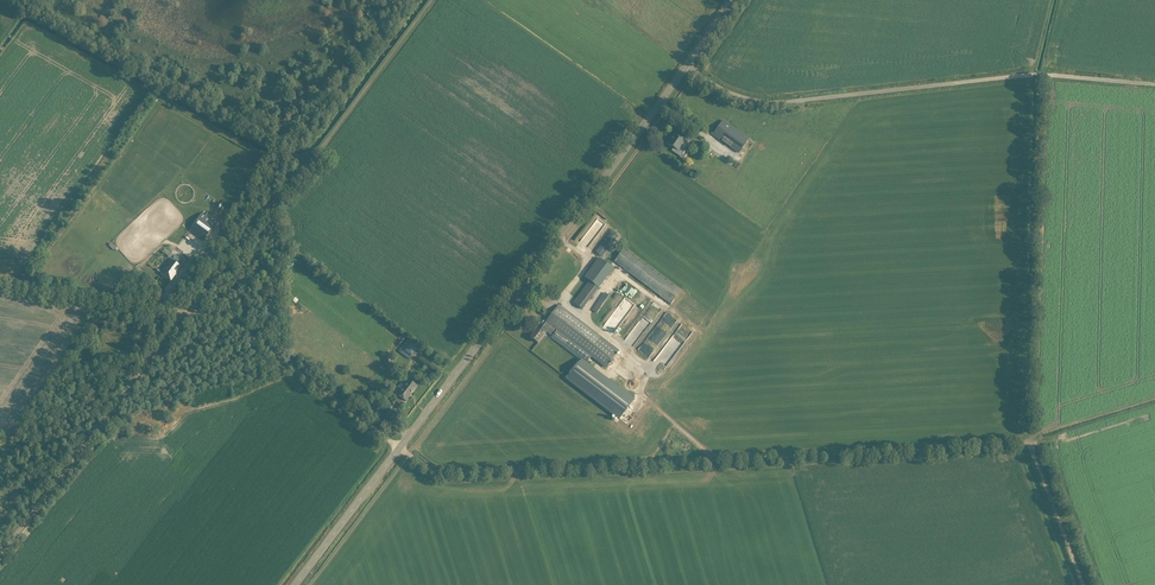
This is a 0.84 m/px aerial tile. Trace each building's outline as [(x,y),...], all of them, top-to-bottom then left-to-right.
[(745,136),(723,120),(713,134),(735,150),(745,136)] [(668,144),(673,147),(679,151),(684,144),(688,147),(692,142),(681,135),(681,136),(676,133),(668,144)] [(188,229),(199,237),(204,241),(216,224),(201,214),(191,228),(189,227),(188,229)] [(615,261),(620,265),(671,304),(682,291),(625,248),(615,261)] [(166,267),(160,274),(170,282),(176,274),(175,273),(183,262),(174,255),(166,267)] [(574,303),(583,310),(589,302),(599,288),(600,289),(614,269),(599,258),(585,277),(590,281),(574,302),(574,303)] [(606,292),(593,310),(597,313),(610,295),(606,292)] [(531,337),(536,341),(539,343),(545,335),(544,334),(546,332),(551,335),(555,329),(557,331),(552,337),(580,358),(579,359),(581,361),(567,379),(620,419),(635,400),(587,363),(591,357),(606,368),(619,351),(603,338),(564,309),(559,305),(540,331),(537,329),(531,337)] [(638,351),(648,358),(658,345),(648,337),(638,351)] [(410,339),(400,352),(410,359),(419,346),(410,339)] [(398,395),(406,402),(418,387),(409,380),(398,395)]
